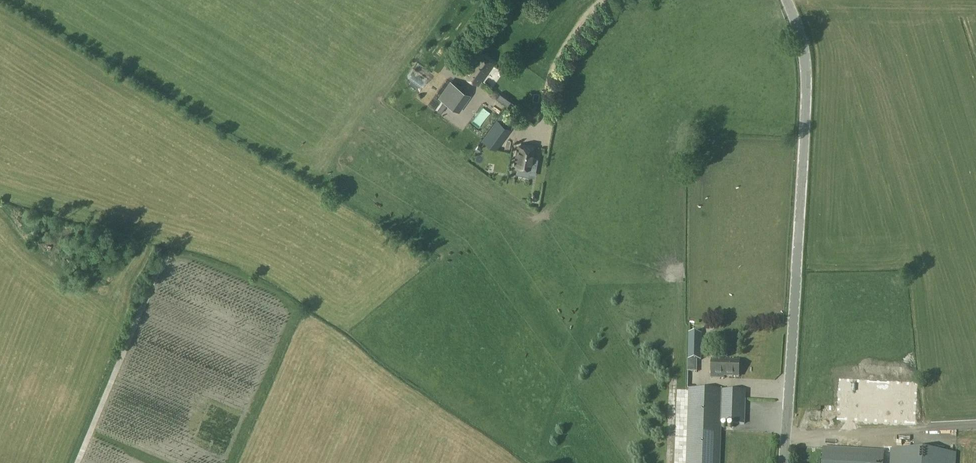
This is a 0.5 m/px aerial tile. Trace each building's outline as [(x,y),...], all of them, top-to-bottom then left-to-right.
[(438,51),(441,48),(434,41),(431,44),(438,51)] [(478,84),(494,63),(477,51),(462,72),(478,84)] [(439,97),(459,112),(470,95),(450,81),(439,97)] [(489,134),(475,153),(486,161),(500,142),(489,134)] [(516,173),(528,175),(530,163),(536,164),(537,157),(533,156),(534,147),(517,144),(514,164),(517,164),(516,173)] [(359,190),(350,199),(357,207),(367,198),(359,190)] [(689,335),(688,361),(700,361),(701,335),(689,335)] [(739,378),(739,365),(712,364),(712,378),(724,379),(724,377),(739,378)] [(916,383),(838,379),(836,419),(913,424),(916,383)] [(687,462),(719,462),(720,424),(744,425),(745,392),(690,390),(687,462)] [(822,462),(883,462),(883,452),(823,449),(822,462)] [(890,462),(954,462),(955,454),(891,451),(890,462)]
